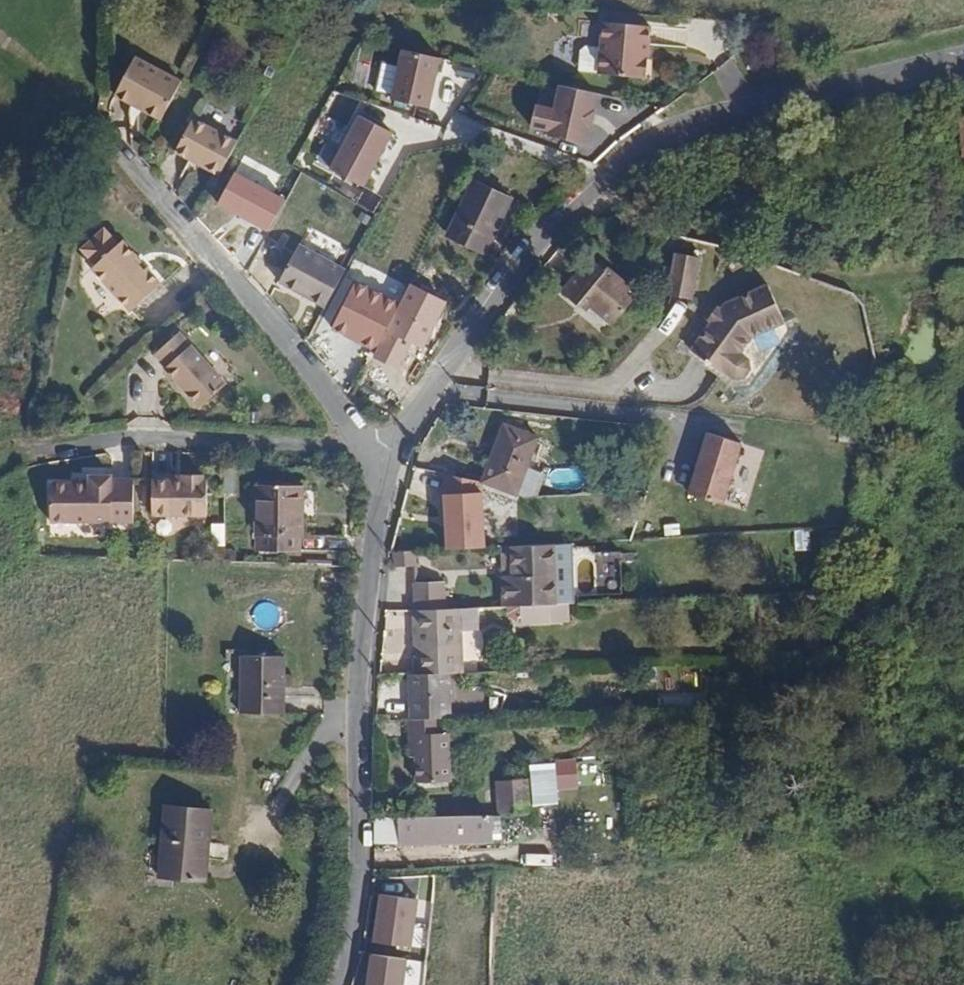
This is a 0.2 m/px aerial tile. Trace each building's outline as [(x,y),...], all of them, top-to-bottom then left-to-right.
[(650,28),(603,24),(601,49),(586,47),(581,52),(579,72),(599,74),(599,75),(646,79),(650,28)] [(127,72),(173,97),(194,59),(148,33),(127,72)] [(400,66),(383,62),(377,90),(394,94),(393,99),(429,107),(440,58),(404,50),(400,66)] [(593,111),(597,93),(561,85),(555,109),(537,105),(532,126),(550,130),(549,135),(586,144),(590,126),(592,127),(596,111),(593,111)] [(392,133),(359,116),(331,169),(363,187),(392,133)] [(176,151),(220,175),(238,142),(194,118),(176,151)] [(285,199),(234,173),(216,207),(267,233),(285,199)] [(512,193),(481,178),(454,231),(486,247),(512,193)] [(82,250),(96,265),(92,269),(131,312),(161,284),(147,268),(143,271),(134,260),(137,257),(123,241),(119,244),(105,229),(82,250)] [(275,286),(324,312),(345,272),(297,246),(275,286)] [(732,259),(735,251),(723,246),(720,255),(732,259)] [(699,257),(676,253),(668,295),(691,299),(699,257)] [(590,258),(561,292),(577,305),(583,300),(613,325),(639,294),(604,266),(602,268),(590,258)] [(725,304),(721,309),(717,306),(708,319),(712,322),(691,351),(725,375),(726,373),(734,378),(744,377),(750,369),(748,359),(740,353),(752,337),(785,322),(768,285),(725,304)] [(396,310),(354,289),(329,335),(347,344),(350,338),(360,343),(357,349),(373,357),(396,310)] [(155,354),(167,367),(165,369),(200,408),(226,384),(179,332),(155,354)] [(538,437),(505,425),(482,482),(516,495),(538,437)] [(742,443),(708,433),(690,494),(723,505),(742,443)] [(485,548),(482,482),(442,474),(445,550),(485,548)] [(203,480),(203,475),(182,475),(182,479),(152,480),(152,516),(207,516),(207,480),(203,480)] [(134,523),(134,479),(112,480),(112,476),(89,476),(89,480),(72,480),(72,484),(50,483),(50,523),(134,523)] [(257,552),(300,551),(300,536),(302,536),(302,516),(299,516),(299,487),(256,488),(257,552)] [(570,604),(569,543),(501,547),(503,607),(507,606),(520,606),(549,605),(567,604),(570,604)] [(414,551),(394,552),(395,568),(416,566),(414,551)] [(414,583),(414,609),(444,608),(444,582),(414,583)] [(567,604),(549,605),(550,621),(568,620),(567,604)] [(520,606),(521,620),(521,623),(550,621),(549,605),(520,606)] [(520,606),(507,606),(507,614),(516,621),(521,620),(520,606)] [(444,608),(414,609),(415,674),(448,673),(461,672),(460,626),(460,608),(444,608)] [(460,608),(460,626),(476,625),(476,608),(460,608)] [(241,683),(244,683),(243,714),(284,714),(285,656),(241,656),(241,683)] [(442,718),(449,718),(448,673),(415,674),(409,674),(410,719),(442,718)] [(410,719),(409,720),(409,734),(415,734),(416,756),(416,782),(449,781),(448,734),(442,733),(442,718),(410,719)] [(500,815),(532,812),(529,779),(497,781),(500,815)] [(205,882),(211,809),(166,806),(159,877),(205,882)] [(490,815),(375,818),(375,844),(491,841),(490,815)] [(500,815),(490,815),(491,841),(501,839),(500,815)] [(417,900),(380,894),(374,941),(410,946),(417,900)] [(372,954),(367,984),(402,984),(406,959),(372,954)]
